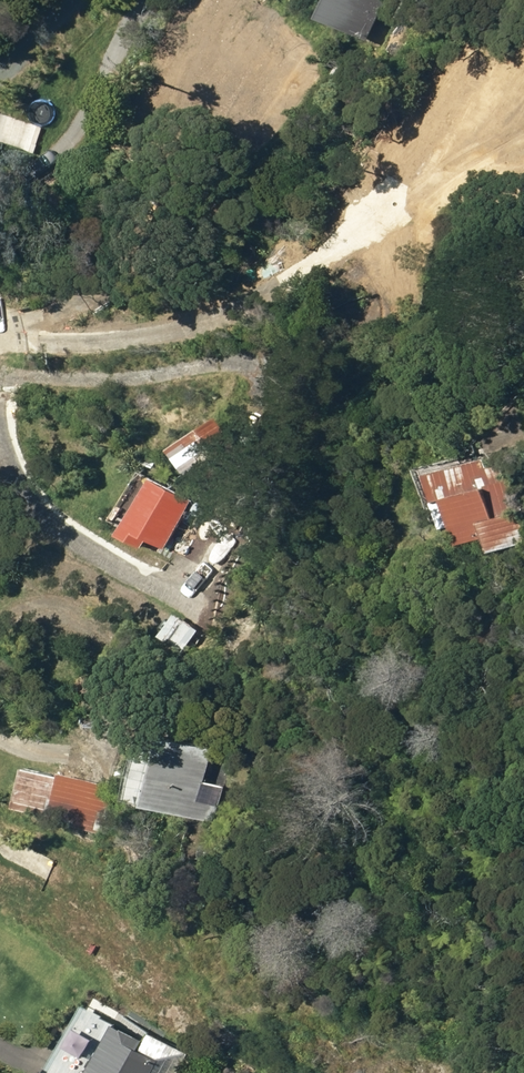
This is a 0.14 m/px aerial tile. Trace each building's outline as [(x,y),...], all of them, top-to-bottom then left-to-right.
[(334,9),(376,29),(390,0),(338,0),(334,9)] [(222,415),(171,448),(189,476),(203,467),(214,484),(237,469),(246,452),(222,415)] [(444,469),(451,496),(454,496),(462,525),(468,524),(472,540),(500,533),(503,548),(523,542),(523,483),(522,476),(521,477),(517,461),(496,466),(493,457),(444,469)] [(159,474),(127,532),(151,546),(155,538),(171,547),(177,537),(217,559),(231,533),(191,511),(199,497),(159,474)] [(229,785),(212,781),(221,747),(148,727),(129,797),(219,821),(229,785)] [(54,815),(53,820),(106,836),(120,787),(67,771),(66,776),(32,766),(20,805),(54,815)] [(167,1060),(164,1058),(174,1042),(157,1032),(153,1038),(133,1026),(112,1060),(105,1056),(95,1072),(159,1072),(167,1060)]
